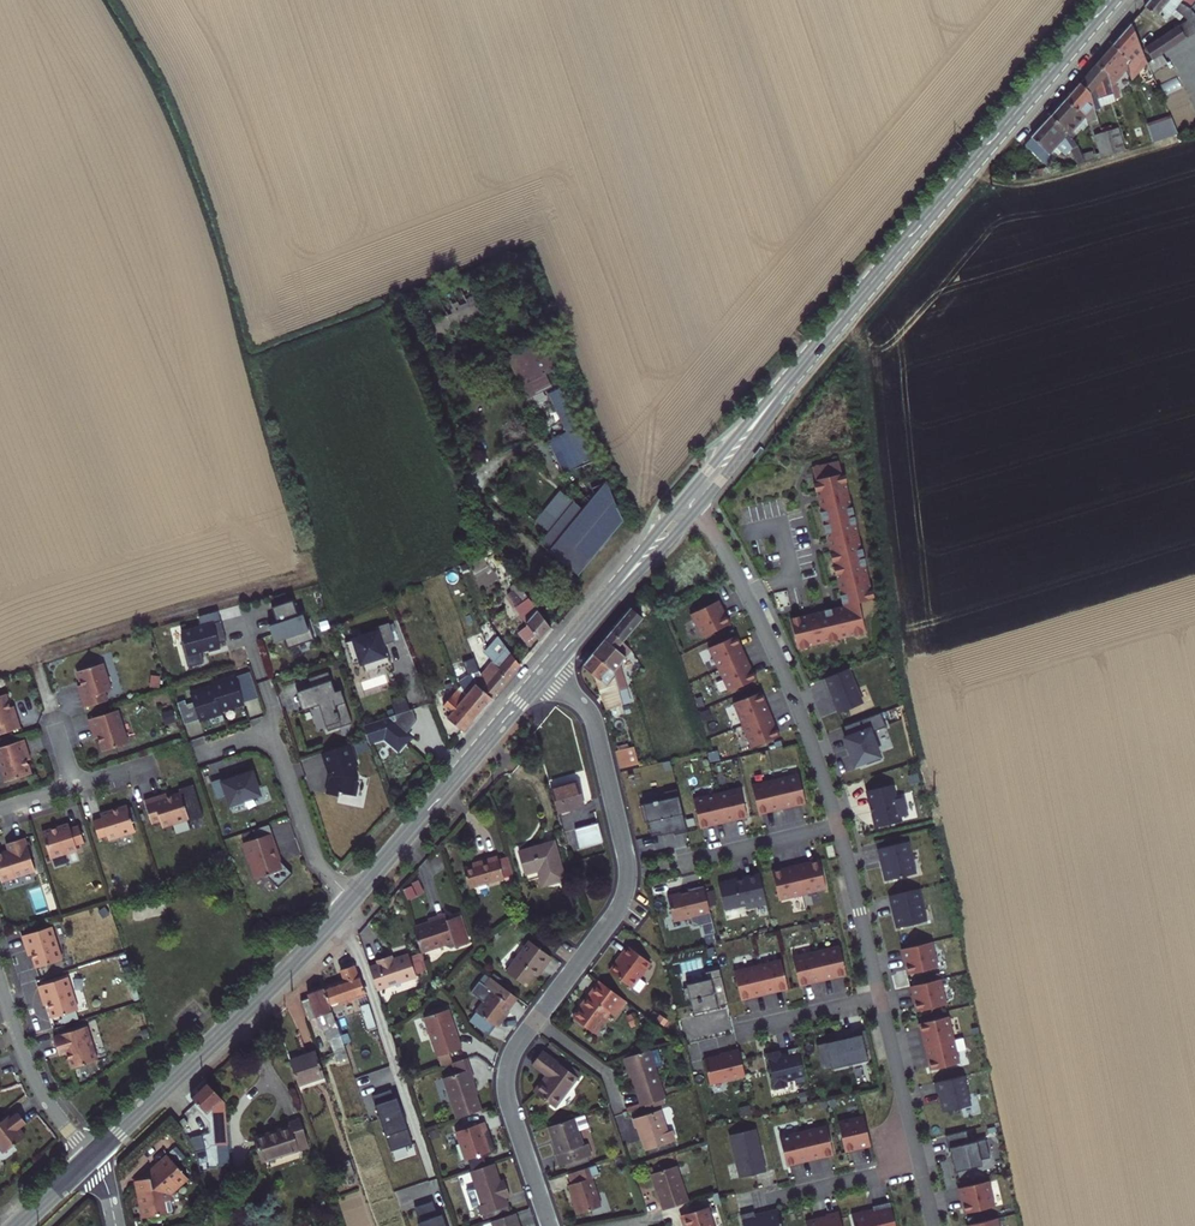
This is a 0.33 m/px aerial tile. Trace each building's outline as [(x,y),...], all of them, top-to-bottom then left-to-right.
[(1182,5),(1185,1),(1184,0),(1156,0),(1150,9),(1160,17),(1162,15),(1169,20),(1173,14),(1184,23),(1188,21),(1194,17),(1192,12),(1182,5)] [(1194,17),(1188,21),(1184,23),(1145,48),(1153,61),(1150,63),(1146,65),(1154,72),(1167,64),(1162,57),(1194,35),(1194,18),(1194,17)] [(1145,48),(1138,29),(1133,25),(1115,45),(1131,60),(1127,64),(1130,72),(1133,80),(1146,65),(1150,63),(1145,48)] [(1127,64),(1131,60),(1115,45),(1100,62),(1108,69),(1118,97),(1118,100),(1123,98),(1119,84),(1130,72),(1127,64)] [(1118,97),(1108,69),(1100,62),(1083,81),(1095,91),(1099,103),(1118,97)] [(1099,103),(1095,91),(1083,81),(1069,97),(1088,114),(1089,117),(1102,113),(1099,103)] [(1089,117),(1088,114),(1069,97),(1057,112),(1077,131),(1085,123),(1086,125),(1090,120),(1089,117)] [(1088,152),(1077,131),(1057,112),(1038,133),(1032,140),(1055,160),(1067,146),(1071,150),(1076,145),(1084,162),(1091,160),(1088,152)] [(1154,144),(1176,137),(1170,118),(1148,125),(1154,144)] [(1114,153),(1129,149),(1123,127),(1108,132),(1111,142),(1114,153)] [(1106,155),(1114,153),(1111,142),(1108,132),(1099,134),(1106,155)] [(1088,152),(1091,160),(1103,156),(1100,149),(1088,152)] [(545,340),(507,357),(525,399),(552,388),(546,374),(558,368),(545,340)] [(567,430),(579,462),(594,457),(582,424),(567,430)] [(841,458),(809,465),(842,604),(789,616),(797,652),(866,636),(858,604),(875,600),(841,458)] [(540,542),(578,572),(621,517),(606,477),(582,508),(560,490),(537,520),(550,530),(540,542)] [(535,634),(546,620),(523,591),(515,597),(525,609),(520,616),(535,634)] [(293,599),(272,606),(275,617),(267,620),(274,642),(285,638),(296,634),(299,645),(315,639),(309,623),(306,624),(303,614),(298,615),(293,599)] [(701,637),(730,623),(718,600),(690,614),(701,637)] [(635,638),(642,636),(635,612),(623,602),(605,625),(616,634),(628,619),(635,638)] [(358,658),(363,671),(389,660),(385,649),(382,651),(378,643),(392,637),(385,619),(370,625),(372,630),(342,642),(350,661),(358,658)] [(221,621),(181,632),(184,641),(181,641),(188,667),(204,663),(201,651),(209,649),(209,651),(221,647),(219,643),(227,641),(221,621)] [(619,682),(613,658),(620,649),(610,642),(616,634),(605,625),(586,649),(608,666),(612,684),(619,682)] [(489,655),(503,672),(516,657),(501,640),(496,630),(480,647),(489,655)] [(296,634),(285,638),(288,648),(299,645),(296,634)] [(708,647),(718,669),(746,657),(736,635),(708,647)] [(618,703),(612,684),(608,666),(586,649),(575,663),(590,674),(600,707),(618,703)] [(488,690),(503,672),(489,655),(476,669),(470,677),(488,690)] [(718,669),(728,691),(756,678),(746,657),(718,669)] [(465,669),(475,665),(473,659),(463,663),(465,669)] [(81,686),(87,704),(110,697),(107,689),(114,686),(105,660),(80,668),(85,685),(81,686)] [(850,666),(823,676),(836,711),(863,700),(850,666)] [(311,687),(296,692),(303,710),(319,704),(328,731),(352,722),(341,689),(335,691),(328,671),(308,678),(311,687)] [(236,672),(212,681),(223,711),(244,704),(242,699),(255,694),(249,678),(240,681),(236,672)] [(478,702),(488,690),(470,677),(460,689),(478,702)] [(444,711),(459,724),(478,702),(460,689),(459,690),(455,687),(458,684),(453,680),(439,696),(449,705),(444,711)] [(223,711),(212,681),(188,690),(191,698),(179,703),(186,724),(223,711)] [(21,725),(15,707),(11,708),(5,691),(0,693),(0,732),(21,725)] [(397,713),(363,724),(368,740),(384,735),(397,745),(408,731),(402,727),(405,723),(407,725),(414,716),(406,691),(391,696),(397,713)] [(733,702),(742,725),(770,713),(762,691),(733,702)] [(127,741),(117,709),(87,718),(92,733),(96,732),(101,750),(127,741)] [(880,710),(837,726),(853,767),(883,755),(873,729),(886,724),(880,710)] [(742,725),(751,747),(779,736),(770,713),(742,725)] [(616,757),(631,754),(626,735),(610,739),(616,757)] [(25,738),(0,746),(0,760),(7,780),(32,772),(26,755),(30,753),(25,738)] [(609,759),(616,757),(610,739),(606,741),(609,759)] [(349,743),(322,752),(328,768),(329,768),(332,775),(330,776),(327,796),(338,798),(339,796),(341,796),(341,795),(354,797),(356,783),(354,782),(355,776),(352,768),(353,767),(356,763),(349,743)] [(230,771),(220,775),(226,793),(229,801),(259,791),(251,769),(238,773),(231,776),(230,771)] [(798,773),(775,779),(782,809),(805,803),(798,773)] [(216,796),(226,793),(220,775),(210,778),(216,796)] [(775,779),(751,784),(758,814),(782,809),(775,779)] [(193,783),(144,800),(153,824),(161,821),(164,827),(204,814),(193,783)] [(895,784),(867,790),(874,825),(900,819),(899,815),(908,813),(904,793),(897,795),(895,784)] [(553,818),(581,810),(575,786),(546,794),(553,818)] [(740,787),(716,793),(723,823),(747,817),(740,787)] [(687,831),(677,789),(664,792),(665,799),(640,805),(644,822),(648,821),(651,836),(662,834),(661,831),(672,828),(674,835),(687,831)] [(260,793),(228,804),(232,814),(264,802),(260,793)] [(716,793),(693,798),(700,828),(723,823),(716,793)] [(136,830),(128,805),(101,813),(102,817),(94,820),(99,837),(108,835),(109,839),(136,830)] [(83,842),(78,824),(69,827),(68,823),(41,831),(49,857),(76,849),(74,844),(83,842)] [(252,829),(255,837),(272,832),(269,823),(252,829)] [(255,837),(245,841),(247,848),(245,849),(250,864),(253,863),(257,876),(266,873),(267,875),(279,886),(292,871),(280,860),(278,860),(273,845),(275,844),(272,832),(255,837)] [(576,860),(600,854),(594,833),(571,840),(576,860)] [(25,836),(6,842),(8,849),(0,851),(0,876),(1,879),(35,869),(25,836)] [(909,841),(878,849),(886,880),(917,873),(909,841)] [(544,888),(560,884),(550,847),(511,858),(517,880),(540,874),(544,888)] [(462,890),(509,873),(503,855),(495,858),(493,853),(454,867),(462,890)] [(818,859),(795,864),(802,894),(826,889),(818,859)] [(795,864),(772,870),(779,900),(802,894),(795,864)] [(766,903),(759,873),(741,877),(742,878),(737,879),(737,878),(718,883),(724,909),(745,905),(746,908),(766,903)] [(402,887),(408,899),(424,892),(418,879),(402,887)] [(709,911),(703,886),(688,890),(688,891),(667,896),(673,920),(709,911)] [(919,888),(888,895),(895,927),(926,920),(919,888)] [(448,931),(465,925),(457,902),(440,908),(448,931)] [(414,948),(445,937),(435,909),(428,912),(429,913),(405,922),(414,948)] [(256,935),(266,926),(259,919),(254,917),(250,921),(249,927),(256,935)] [(30,947),(36,965),(61,957),(51,923),(21,933),(26,948),(30,947)] [(536,972),(540,974),(553,955),(528,938),(505,972),(527,986),(536,972)] [(932,941),(900,948),(906,976),(938,968),(932,941)] [(608,967),(630,984),(649,959),(627,942),(608,967)] [(837,944),(813,950),(821,981),(845,975),(837,944)] [(372,963),(380,987),(420,973),(411,948),(393,955),(391,949),(377,954),(379,960),(372,963)] [(813,950),(791,955),(799,986),(821,981),(813,950)] [(757,963),(766,996),(789,990),(781,957),(757,963)] [(766,996),(757,963),(733,969),(742,1002),(766,996)] [(322,1008),(360,994),(353,976),(350,977),(346,966),(335,970),(339,981),(315,989),(322,1008)] [(708,977),(687,982),(695,1017),(678,1021),(683,1044),(735,1032),(720,968),(707,971),(708,977)] [(495,1026),(519,995),(487,971),(480,980),(487,985),(471,1008),(495,1026)] [(44,998),(49,1016),(75,1008),(64,974),(34,984),(39,999),(44,998)] [(942,978),(910,985),(916,1010),(947,1003),(942,978)] [(569,1019),(593,1036),(619,999),(596,982),(569,1019)] [(331,1035),(322,1008),(315,989),(299,995),(301,1000),(291,1004),(297,1021),(316,1014),(319,1024),(322,1022),(324,1026),(316,1029),(320,1039),(331,1035)] [(448,1051),(461,1047),(448,1008),(424,1015),(440,1064),(451,1060),(448,1051)] [(919,1022),(925,1047),(955,1040),(950,1015),(919,1022)] [(86,1024),(54,1034),(59,1053),(67,1051),(71,1066),(97,1058),(86,1024)] [(861,1031),(814,1043),(821,1071),(868,1059),(861,1031)] [(955,1040),(925,1047),(931,1071),(961,1064),(955,1040)] [(641,1105),(667,1096),(650,1046),(624,1055),(641,1105)] [(799,1047),(767,1053),(774,1089),(806,1082),(799,1047)] [(537,1090),(555,1104),(577,1076),(542,1048),(532,1061),(549,1074),(537,1090)] [(738,1048),(703,1056),(710,1084),(745,1075),(738,1048)] [(298,1080),(322,1072),(314,1051),(290,1059),(298,1080)] [(456,1119),(481,1111),(471,1082),(476,1081),(468,1057),(455,1061),(460,1075),(443,1081),(456,1119)] [(964,1076),(935,1083),(943,1111),(971,1104),(964,1076)] [(227,1129),(225,1099),(205,1079),(191,1094),(206,1109),(214,1102),(215,1130),(227,1129)] [(386,1099),(383,1090),(364,1096),(389,1168),(411,1160),(395,1114),(389,1098),(386,1099)] [(673,1131),(668,1132),(661,1109),(633,1118),(636,1128),(638,1127),(645,1149),(676,1139),(673,1131)] [(0,1118),(0,1147),(2,1150),(24,1134),(17,1125),(24,1120),(17,1110),(9,1115),(7,1112),(0,1118)] [(271,1157),(301,1139),(286,1113),(275,1120),(278,1124),(264,1133),(271,1157)] [(863,1113),(837,1118),(844,1150),(870,1145),(863,1113)] [(585,1142),(581,1143),(577,1129),(573,1117),(547,1125),(555,1152),(553,1153),(557,1165),(589,1155),(585,1142)] [(466,1157),(490,1150),(484,1131),(487,1130),(484,1119),(456,1128),(466,1157)] [(825,1124),(801,1129),(809,1162),(833,1156),(825,1124)] [(757,1128),(729,1134),(739,1177),(766,1171),(757,1128)] [(809,1162),(801,1129),(779,1135),(786,1167),(809,1162)] [(259,1164),(271,1157),(264,1133),(247,1143),(259,1164)] [(196,1152),(206,1150),(203,1134),(193,1137),(196,1152)] [(963,1135),(951,1138),(957,1167),(982,1162),(982,1159),(990,1157),(986,1138),(964,1142),(963,1135)] [(173,1211),(170,1193),(187,1175),(167,1154),(153,1168),(156,1170),(150,1176),(136,1179),(144,1216),(173,1211)] [(345,1174),(354,1172),(349,1159),(341,1162),(345,1174)] [(501,1184),(493,1161),(469,1169),(480,1201),(476,1202),(480,1215),(507,1206),(504,1195),(510,1193),(507,1182),(501,1184)] [(579,1213),(601,1206),(588,1165),(569,1172),(572,1181),(569,1182),(579,1213)] [(662,1209),(687,1200),(675,1165),(650,1173),(662,1209)] [(989,1181),(956,1187),(961,1213),(994,1207),(989,1181)] [(429,1200),(417,1204),(411,1206),(414,1216),(417,1222),(414,1223),(415,1225),(443,1225),(438,1211),(433,1213),(429,1200)] [(850,1213),(853,1225),(896,1225),(890,1203),(850,1213)] [(708,1206),(681,1214),(684,1225),(714,1225),(708,1206)] [(514,1211),(491,1219),(493,1225),(519,1225),(514,1211)] [(740,1214),(743,1225),(782,1225),(778,1211),(755,1217),(753,1211),(740,1214)] [(804,1220),(805,1225),(840,1225),(837,1212),(804,1220)] [(965,1225),(1000,1225),(998,1217),(965,1225)]
